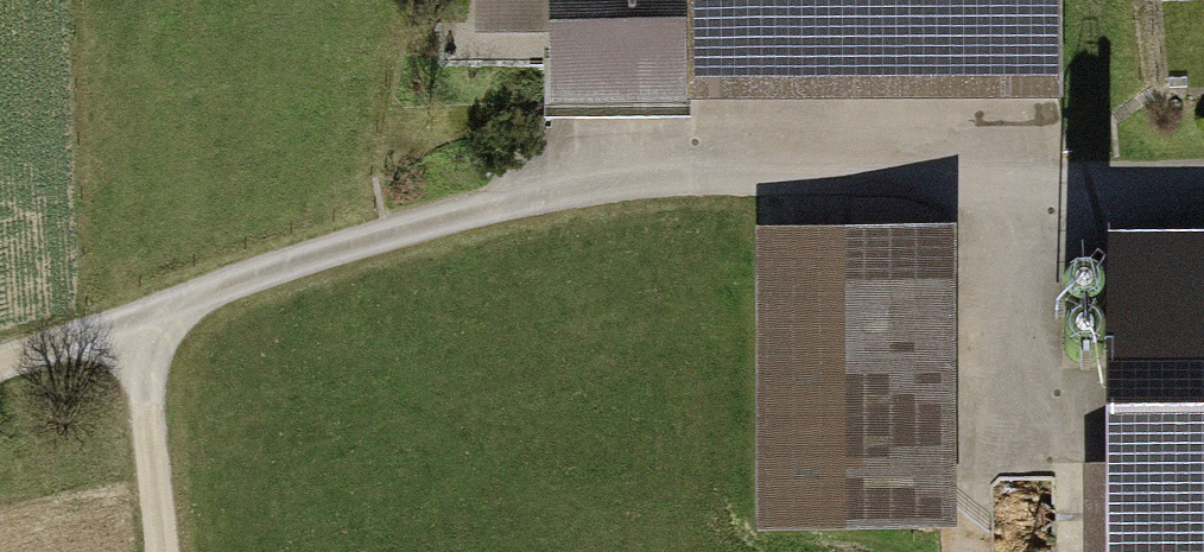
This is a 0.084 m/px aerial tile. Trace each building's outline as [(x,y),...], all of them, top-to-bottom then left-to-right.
[(533,110),(1049,108),(1049,0),(464,0),(464,35),(533,35),(533,110)] [(943,524),(944,235),(751,234),(749,537),(837,538),(837,524),(943,524)] [(1098,242),(1100,419),(1076,419),(1077,551),(1203,551),(1203,241),(1098,242)]
